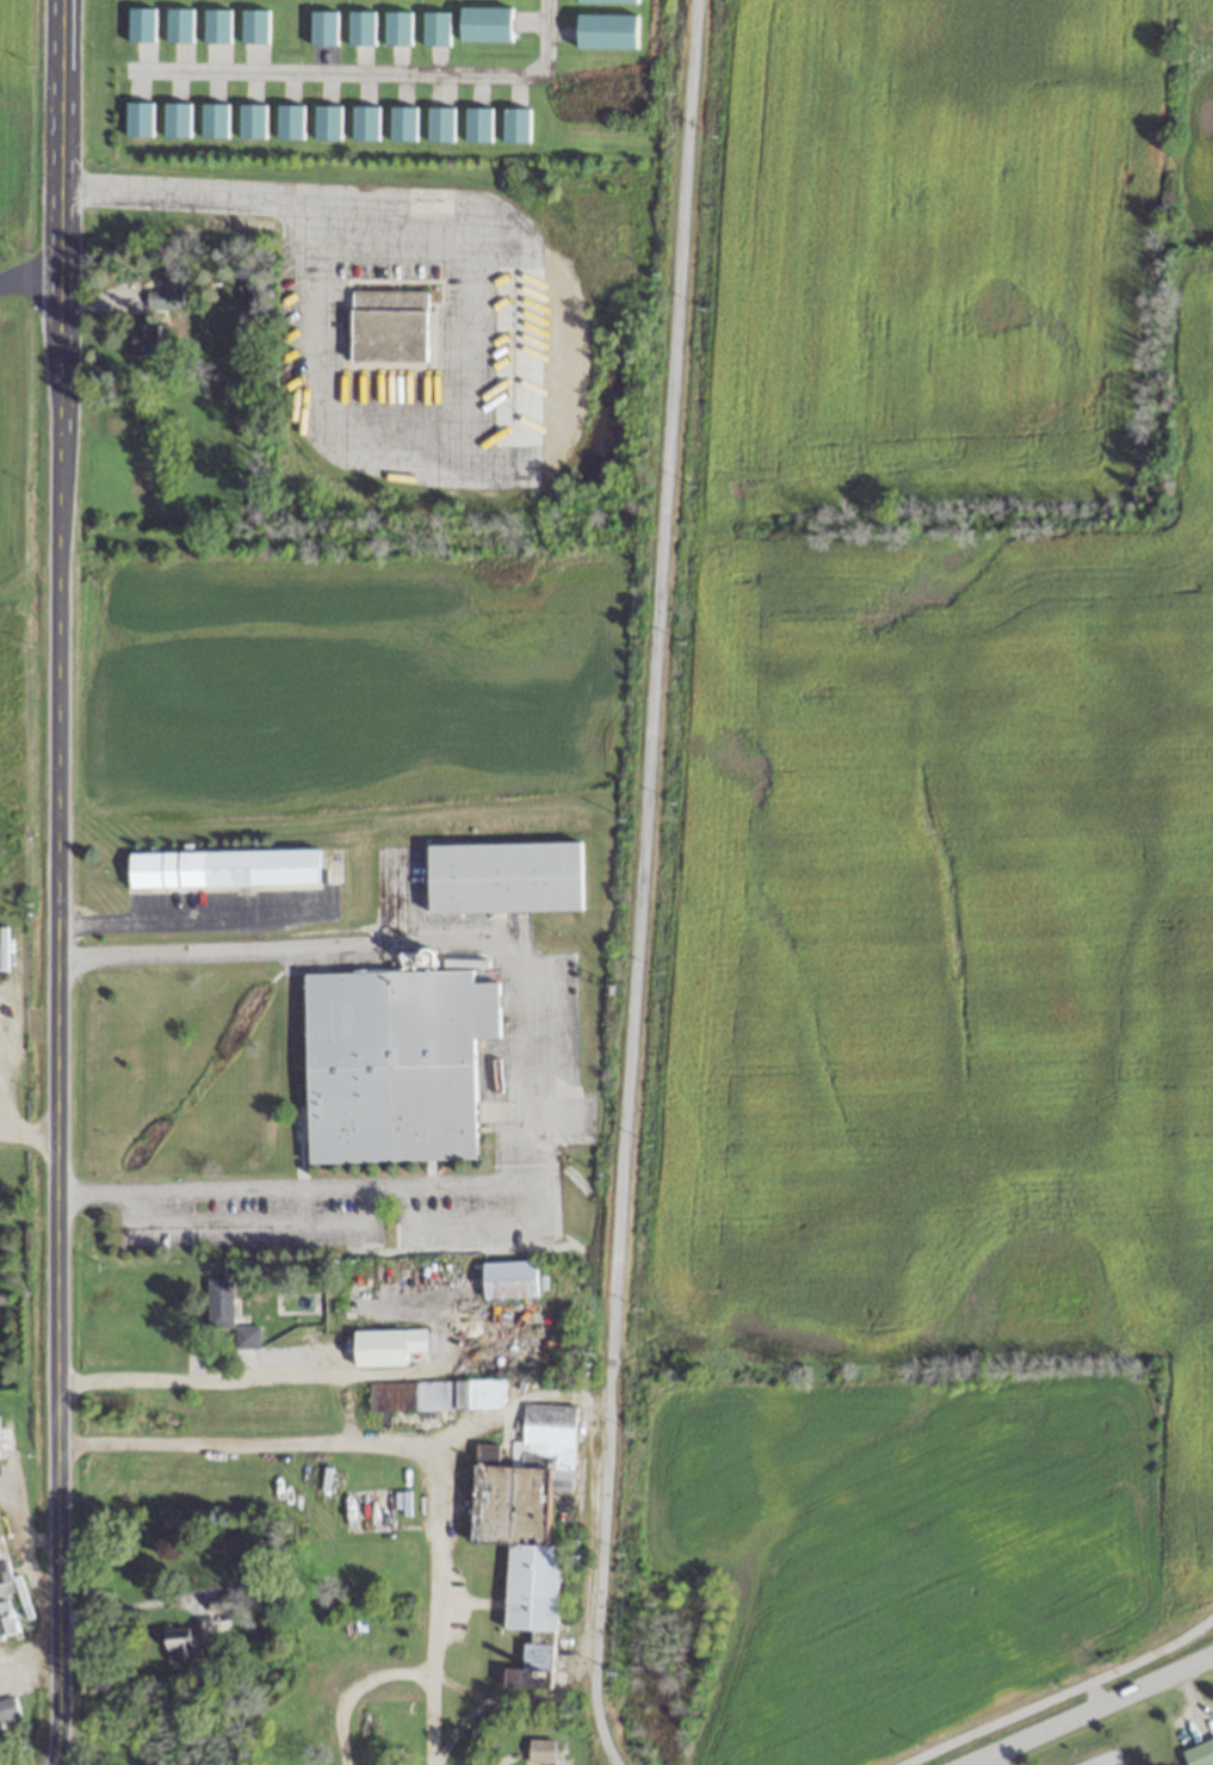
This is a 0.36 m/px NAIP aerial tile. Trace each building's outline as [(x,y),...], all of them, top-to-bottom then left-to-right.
[(154,41),(154,8),(128,8),(128,41),(154,41)] [(459,42),(511,42),(511,8),(459,8),(459,42)] [(192,9),(166,9),(166,42),(192,42),(192,9)] [(230,42),(230,9),(203,9),(203,42),(230,42)] [(267,43),(267,10),(241,10),(241,43),(267,43)] [(336,11),(310,11),(310,44),(336,44),(336,11)] [(348,45),(373,45),(373,11),(348,11),(348,45)] [(410,12),(384,12),(384,45),(410,45),(410,12)] [(448,13),(423,13),(423,45),(448,45),(448,13)] [(636,15),(577,15),(577,49),(636,49),(636,15)] [(151,135),(151,102),(126,102),(126,135),(151,135)] [(163,136),(189,136),(189,103),(163,103),(163,136)] [(227,137),(227,103),(201,103),(201,137),(227,137)] [(264,104),(239,104),(239,138),(264,138),(264,104)] [(302,104),(276,104),(276,139),(302,139),(302,104)] [(314,140),(340,140),(340,105),(314,105),(314,140)] [(351,140),(378,140),(378,106),(351,106),(351,140)] [(415,141),(415,107),(389,107),(389,141),(415,141)] [(427,108),(427,142),(453,142),(453,108),(427,108)] [(464,108),(464,142),(490,142),(490,108),(464,108)] [(528,108),(502,108),(502,142),(528,142),(528,108)] [(146,308),(180,308),(180,279),(165,279),(165,290),(146,290),(146,308)] [(350,361),(425,362),(426,291),(351,290),(350,361)] [(157,354),(157,327),(133,327),(133,354),(157,354)] [(428,912),(580,911),(579,843),(427,844),(428,912)] [(318,886),(317,850),(128,852),(128,888),(318,886)] [(304,974),(309,1164),(476,1160),(473,1038),(499,1038),(498,982),(471,983),(471,970),(304,974)] [(483,1262),(483,1298),(537,1297),(536,1260),(483,1262)] [(207,1330),(235,1329),(235,1349),(259,1349),(259,1326),(233,1326),(232,1280),(207,1280),(207,1330)] [(354,1331),(355,1365),(421,1364),(421,1354),(426,1353),(425,1330),(354,1331)] [(456,1379),(456,1409),(505,1409),(505,1379),(456,1379)] [(575,1406),(523,1404),(520,1467),(496,1466),(497,1447),(476,1446),(471,1544),(507,1545),(503,1630),(533,1631),(532,1644),(522,1644),(521,1670),(504,1670),(503,1688),(549,1690),(551,1644),(537,1643),(538,1633),(555,1634),(559,1546),(547,1546),(549,1492),(571,1493),(575,1406)] [(20,1637),(0,1543),(0,1641),(20,1637)] [(231,1611),(230,1600),(209,1601),(210,1612),(231,1611)] [(17,1718),(11,1698),(0,1701),(0,1722),(17,1718)] [(1181,1752),(1187,1764),(1212,1764),(1212,1738),(1181,1752)] [(553,1741),(528,1741),(528,1763),(553,1763),(553,1741)]
